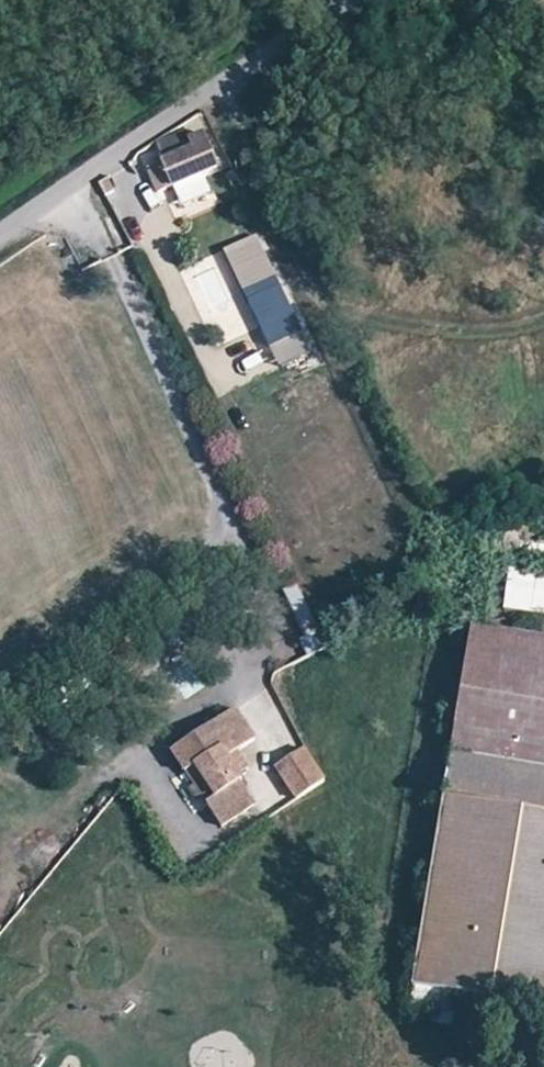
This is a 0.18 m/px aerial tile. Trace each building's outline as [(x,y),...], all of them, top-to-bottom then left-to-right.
[(162,160),(164,164),(172,185),(218,167),(205,133),(191,138),(188,132),(160,144),(166,159),(162,160)] [(164,164),(149,169),(154,181),(158,191),(172,185),(164,164)] [(108,177),(100,180),(105,194),(113,191),(108,177)] [(184,202),(188,215),(218,205),(214,192),(184,202)] [(244,291),(276,276),(257,234),(225,249),(244,291)] [(276,276),(244,291),(270,345),(301,330),(276,276)] [(503,539),(494,545),(495,556),(519,558),(517,529),(503,539)] [(510,573),(504,613),(543,619),(543,579),(510,573)] [(543,1009),(543,639),(473,628),(412,1008),(452,1014),(455,995),(543,1009)] [(235,755),(253,742),(233,712),(170,755),(185,776),(194,769),(215,801),(206,807),(221,830),(254,807),(240,785),(241,784),(235,775),(226,761),(235,755)] [(323,783),(305,749),(275,770),(296,801),(323,783)] [(244,768),(235,755),(226,761),(235,775),(244,768)] [(215,801),(194,769),(185,776),(206,807),(215,801)]
